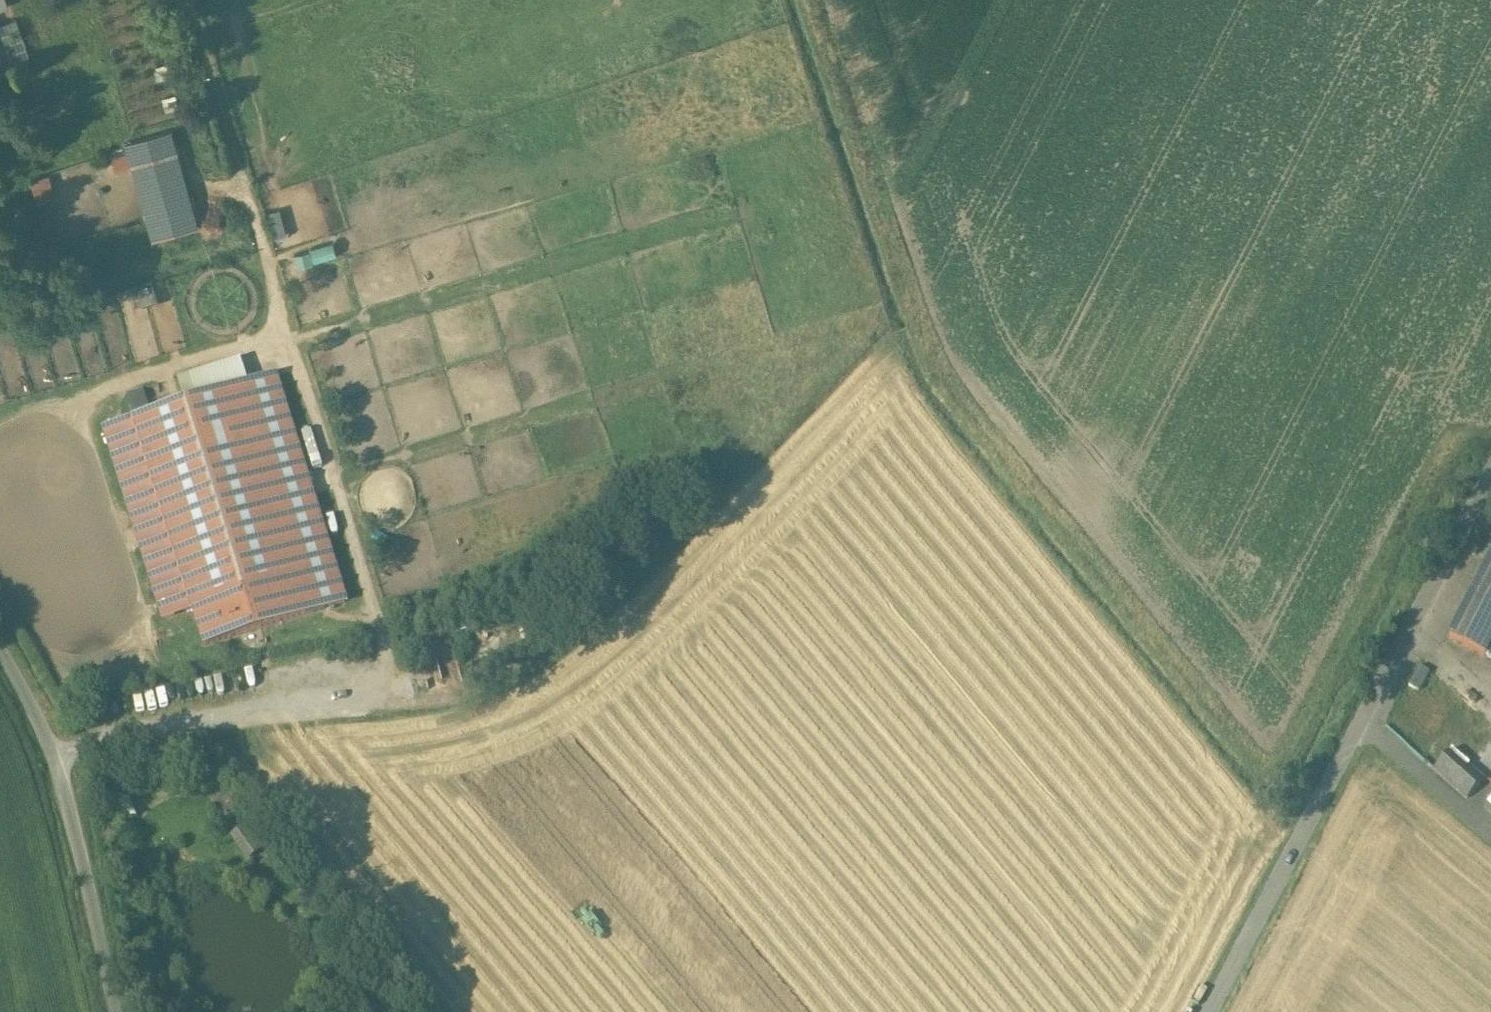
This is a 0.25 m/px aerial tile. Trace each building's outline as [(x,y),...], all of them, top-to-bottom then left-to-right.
[(13,62),(0,27),(0,66),(13,62)] [(172,130),(125,144),(137,185),(183,172),(184,172),(172,130)] [(183,172),(137,185),(153,239),(199,225),(183,172)] [(39,202),(58,196),(51,174),(32,180),(39,202)] [(280,211),(269,214),(275,237),(287,234),(280,211)] [(316,247),(318,260),(339,255),(337,243),(316,247)] [(153,285),(130,292),(134,307),(146,303),(158,300),(153,285)] [(237,360),(178,379),(186,403),(245,384),(237,360)] [(186,403),(104,429),(164,620),(194,611),(205,646),(346,602),(275,375),(186,403)] [(139,390),(127,394),(135,417),(146,413),(139,390)] [(1449,636),(1485,655),(1490,643),(1490,556),(1449,636)] [(1490,738),(1447,699),(1423,726),(1451,750),(1467,765),(1467,764),(1490,738)] [(1467,765),(1451,750),(1434,769),(1467,798),(1484,779),(1467,764),(1467,765)] [(235,832),(250,857),(264,848),(249,823),(235,832)]
